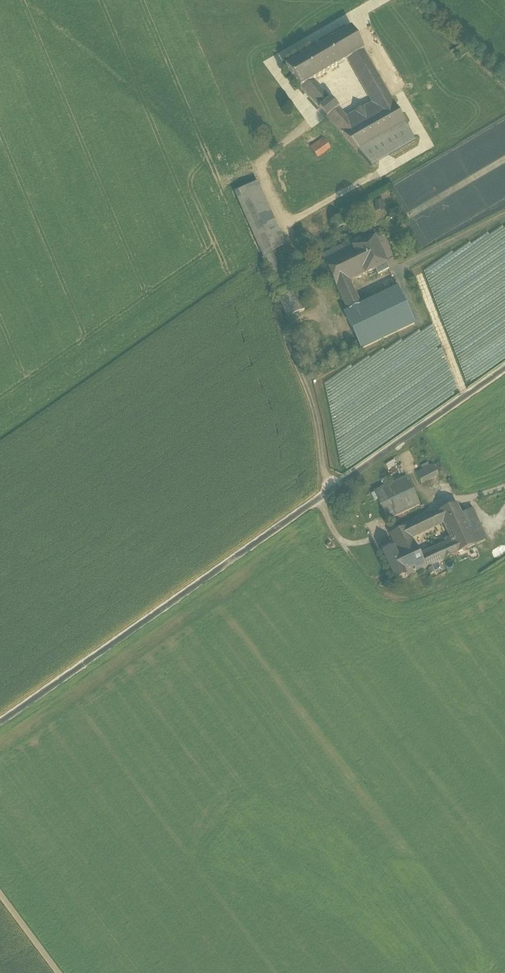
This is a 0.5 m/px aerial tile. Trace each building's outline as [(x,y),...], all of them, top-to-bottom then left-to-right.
[(328,112),(382,170),(423,142),(360,35),(292,68),(328,112)] [(329,141),(316,151),(324,160),(336,149),(329,141)] [(266,187),(243,197),(293,317),(316,308),(266,187)] [(332,263),(371,351),(424,328),(406,287),(369,304),(360,284),(396,268),(384,240),(332,263)] [(393,459),(385,464),(387,468),(396,463),(393,459)] [(420,483),(437,474),(431,464),(415,472),(420,483)] [(413,479),(381,493),(394,523),(426,509),(413,479)] [(466,521),(461,510),(399,537),(404,551),(416,579),(438,570),(488,537),(478,515),(466,521)] [(419,585),(416,579),(404,551),(385,559),(400,593),(419,585)]
